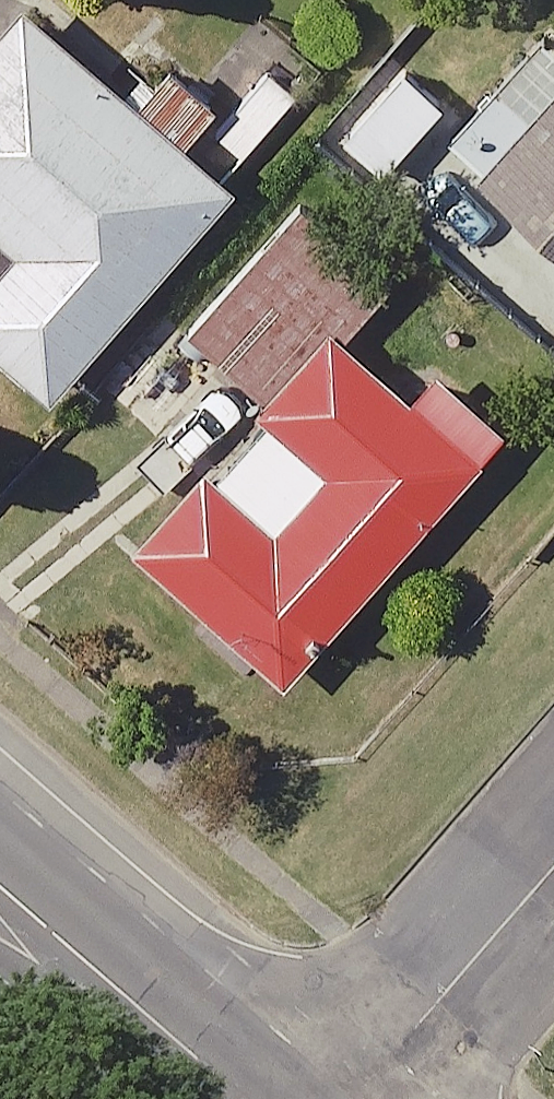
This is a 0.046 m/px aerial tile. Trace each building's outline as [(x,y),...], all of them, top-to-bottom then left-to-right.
[(25,8),(0,36),(0,244),(10,253),(0,264),(0,354),(56,404),(240,201),(25,8)] [(348,138),(395,180),(449,120),(403,78),(348,138)] [(480,182),(553,248),(553,100),(480,182)] [(368,267),(300,206),(187,331),(255,392),(368,267)] [(132,550),(287,689),(488,468),(333,329),(258,411),(330,475),(278,532),(207,468),(132,550)]
